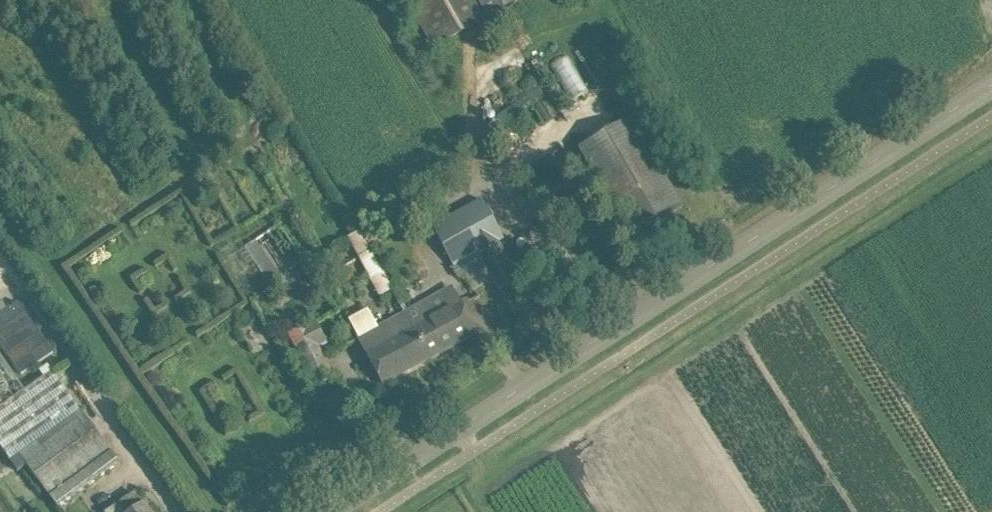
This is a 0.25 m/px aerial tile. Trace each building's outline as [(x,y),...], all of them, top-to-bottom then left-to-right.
[(435,47),(488,17),(519,0),(409,0),(435,47)] [(631,118),(578,147),(628,234),(680,204),(631,118)] [(570,152),(524,181),(538,205),(584,177),(570,152)] [(454,267),(479,254),(499,242),(504,240),(481,199),(431,226),(454,267)] [(281,223),(247,244),(270,282),(304,261),(281,223)] [(348,238),(360,259),(371,253),(360,232),(348,238)] [(520,280),(499,242),(479,254),(499,292),(520,280)] [(450,288),(378,327),(368,308),(347,319),(383,384),(475,334),(450,288)] [(315,318),(288,332),(315,385),(336,374),(321,345),(328,341),(315,318)] [(19,471),(27,465),(57,507),(120,462),(81,410),(80,411),(52,371),(48,364),(40,370),(44,377),(26,390),(0,353),(0,443),(19,471)] [(144,504),(143,505),(135,493),(106,511),(150,511),(144,504)]
